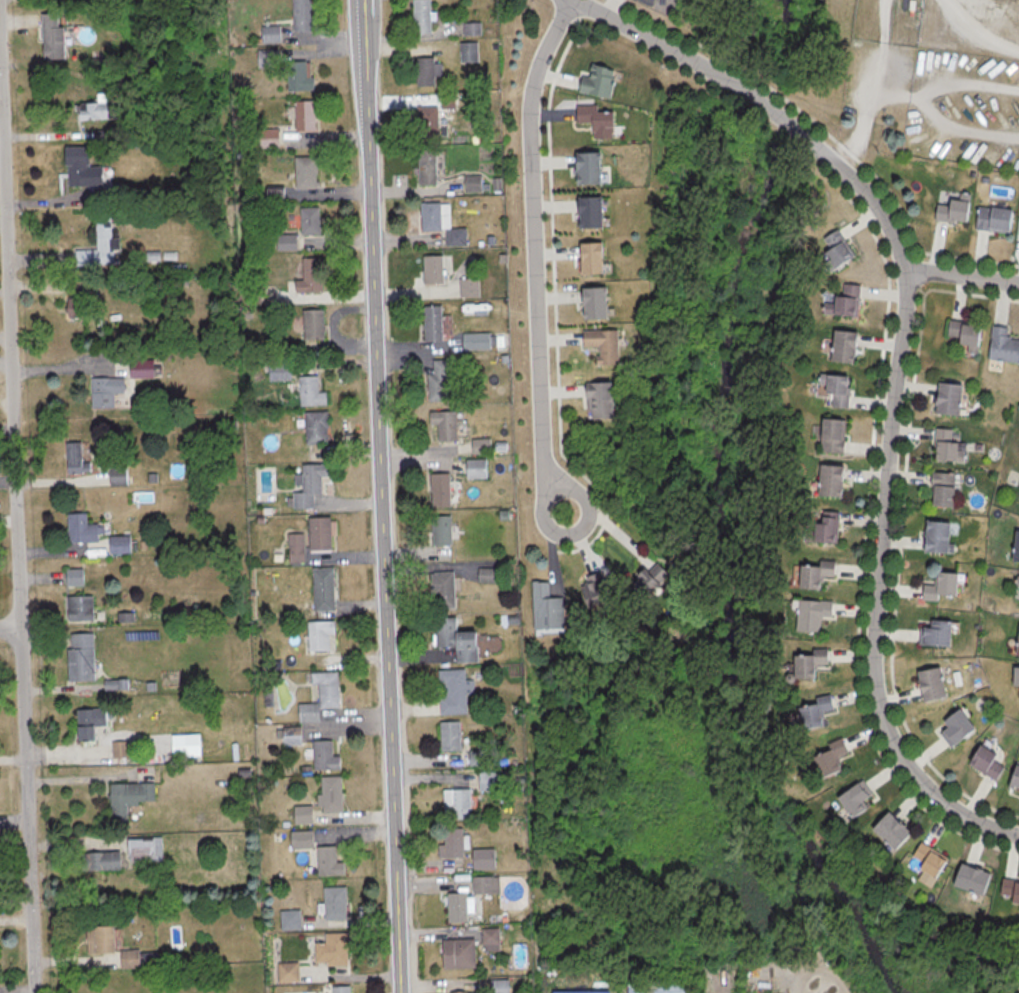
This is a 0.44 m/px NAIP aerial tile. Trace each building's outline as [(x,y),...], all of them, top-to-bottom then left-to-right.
[(310,31),(310,0),(292,0),(292,31),(310,31)] [(411,33),(429,33),(429,0),(411,0),(411,33)] [(38,14),(38,61),(61,61),(61,14),(38,14)] [(260,44),(278,44),(278,26),(260,26),(260,44)] [(277,50),(257,50),(257,68),(277,68),(277,50)] [(414,86),(436,86),(436,57),(414,57),(414,86)] [(285,91),(311,91),(311,62),(285,62),(285,91)] [(577,92),(609,98),(614,69),(589,65),(587,78),(579,77),(577,92)] [(293,132),(314,132),(314,101),(293,101),(293,132)] [(101,119),(101,104),(82,104),(82,119),(101,119)] [(611,107),(575,107),(575,123),(590,123),(590,138),(611,138),(611,107)] [(433,130),(433,110),(421,110),(421,130),(433,130)] [(64,186),(87,186),(87,148),(64,148),(64,186)] [(435,184),(435,149),(417,149),(417,184),(435,184)] [(598,153),(573,153),(573,183),(598,183),(598,153)] [(293,189),(315,189),(315,157),(293,157),(293,189)] [(600,228),(600,197),(576,197),(576,228),(600,228)] [(965,223),(966,202),(935,199),(933,221),(965,223)] [(420,230),(445,230),(445,245),(465,244),(464,229),(449,229),(448,203),(419,203),(420,230)] [(298,207),(298,233),(318,233),(318,207),(298,207)] [(1007,232),(1009,210),(976,207),(973,229),(1007,232)] [(73,265),(114,266),(115,238),(110,238),(110,215),(95,215),(95,250),(73,249),(73,265)] [(825,265),(847,262),(843,232),(822,234),(825,265)] [(295,234),(275,234),(275,250),(295,250),(295,234)] [(600,242),(578,242),(578,273),(600,273),(600,242)] [(421,255),(421,283),(442,283),(442,255),(421,255)] [(300,280),(293,280),(293,292),(319,292),(319,258),(300,258),(300,280)] [(477,297),(477,278),(460,278),(460,297),(477,297)] [(856,316),(857,285),(835,284),(834,302),(822,302),(822,315),(856,316)] [(604,287),(580,287),(580,318),(604,318),(604,287)] [(84,318),(84,290),(76,290),(76,297),(65,297),(65,318),(84,318)] [(422,306),(422,340),(441,340),(441,306),(422,306)] [(301,310),(301,340),(322,340),(322,310),(301,310)] [(944,336),(955,338),(954,344),(964,345),(963,354),(974,356),(978,325),(947,320),(944,336)] [(1018,355),(1018,340),(1005,338),(1006,328),(990,326),(987,359),(1018,363),(1018,355)] [(849,364),(856,333),(833,328),(827,359),(849,364)] [(616,330),(581,330),(581,347),(597,347),(597,366),(616,366),(616,330)] [(152,360),(128,360),(128,377),(152,377),(152,360)] [(427,373),(427,401),(448,401),(448,360),(432,360),(432,373),(427,373)] [(268,380),(287,380),(287,363),(268,363),(268,380)] [(825,384),(822,406),(845,408),(848,376),(818,374),(817,384),(825,384)] [(325,392),(316,392),(316,376),(298,376),(298,405),(325,405),(325,392)] [(122,393),(122,378),(90,378),(90,408),(112,408),(112,393),(122,393)] [(932,413),(956,416),(959,385),(935,382),(932,413)] [(610,419),(610,384),(585,384),(585,419),(610,419)] [(455,441),(455,411),(427,412),(427,425),(436,425),(436,441),(455,441)] [(326,444),(326,412),(304,412),(304,444),(326,444)] [(843,453),(843,419),(817,419),(817,453),(843,453)] [(930,460),(954,461),(956,429),(932,428),(930,460)] [(65,473),(89,473),(89,460),(82,460),(82,442),(65,442),(65,473)] [(465,459),(465,478),(485,478),(485,459),(465,459)] [(320,493),(320,477),(327,477),(327,464),(300,464),(300,492),(291,493),(292,509),(313,508),(312,494),(320,493)] [(841,465),(816,465),(816,496),(841,496),(841,465)] [(125,467),(107,467),(107,484),(125,484),(125,467)] [(929,507),(951,507),(951,472),(929,472),(929,507)] [(430,507),(449,507),(449,474),(430,474),(430,507)] [(809,542),(835,544),(837,512),(811,510),(809,542)] [(84,514),(66,514),(66,542),(98,542),(98,525),(84,525),(84,514)] [(430,516),(430,545),(450,545),(450,516),(430,516)] [(330,552),(330,517),(307,517),(307,552),(330,552)] [(946,521),(922,521),(921,552),(946,553),(946,521)] [(1018,563),(1018,531),(1012,531),(1011,563),(1018,563)] [(287,561),(302,561),(302,533),(287,533),(287,561)] [(107,536),(107,553),(129,553),(129,536),(107,536)] [(642,598),(667,577),(652,559),(627,581),(642,598)] [(818,577),(833,577),(833,561),(816,561),(816,565),(796,565),(796,589),(818,589),(818,577)] [(333,613),(333,567),(312,567),(312,613),(333,613)] [(82,569),(65,569),(65,585),(82,585),(82,569)] [(493,582),(493,569),(477,569),(477,582),(493,582)] [(574,583),(587,610),(611,599),(599,571),(574,583)] [(452,572),(430,572),(430,608),(452,608),(452,572)] [(954,599),(954,572),(932,572),(932,584),(921,584),(921,599),(954,599)] [(532,629),(562,629),(561,598),(548,598),(548,581),(531,582),(532,629)] [(64,621),(92,621),(92,596),(64,596),(64,621)] [(795,600),(795,632),(817,633),(818,617),(830,618),(831,601),(795,600)] [(475,631),(455,632),(455,618),(434,618),(435,647),(453,647),(453,662),(475,662),(475,631)] [(919,647),(948,647),(948,620),(919,620),(919,647)] [(332,621),(306,621),(306,651),(332,651),(332,621)] [(94,680),(93,631),(65,632),(66,681),(94,680)] [(791,652),(791,679),(812,678),(812,664),(827,664),(827,652),(791,652)] [(1011,667),(1009,688),(1018,688),(1017,704),(1018,704),(1018,668),(1011,667)] [(914,672),(919,702),(943,698),(938,668),(914,672)] [(438,714),(465,714),(465,692),(472,692),(472,680),(464,680),(463,669),(440,670),(441,697),(438,697),(438,714)] [(337,708),(336,672),(309,673),(309,686),(316,685),(317,703),(297,704),(297,722),(317,722),(317,709),(337,708)] [(128,680),(103,680),(103,693),(128,693),(128,680)] [(820,727),(818,711),(831,710),(829,694),(815,696),(816,704),(796,707),(799,730),(820,727)] [(75,742),(96,742),(96,729),(105,729),(105,709),(75,709),(75,742)] [(943,727),(937,732),(949,747),(972,729),(956,709),(939,722),(943,727)] [(459,722),(438,722),(438,751),(459,751),(459,722)] [(281,728),(281,745),(300,745),(300,728),(281,728)] [(169,736),(169,757),(199,757),(199,736),(169,736)] [(838,771),(833,758),(846,752),(841,738),(826,743),(828,749),(810,756),(818,778),(838,771)] [(339,770),(339,757),(330,757),(330,742),(312,742),(312,770),(339,770)] [(993,780),(1004,761),(976,745),(965,764),(993,780)] [(1018,790),(1018,764),(1014,762),(1005,784),(1018,790)] [(498,772),(477,772),(477,790),(498,790),(498,772)] [(339,813),(339,777),(319,777),(320,813),(339,813)] [(836,793),(843,811),(870,800),(863,782),(836,793)] [(108,784),(108,822),(126,822),(126,804),(153,804),(153,784),(108,784)] [(468,790),(442,790),(442,819),(468,819),(468,790)] [(293,808),(293,823),(309,823),(309,808),(293,808)] [(869,828),(892,851),(908,834),(886,812),(869,828)] [(442,829),(442,846),(437,846),(437,858),(462,858),(462,829),(442,829)] [(311,832),(289,831),(289,848),(311,849),(311,832)] [(160,838),(125,839),(126,863),(160,862),(160,838)] [(946,858),(918,844),(911,858),(920,863),(916,871),(934,880),(946,858)] [(342,863),(334,863),(334,847),(315,847),(315,877),(342,877),(342,863)] [(471,870),(493,870),(493,850),(471,850),(471,870)] [(79,871),(119,871),(119,852),(79,852),(79,871)] [(981,897),(989,874),(957,864),(951,887),(981,897)] [(498,877),(471,877),(471,894),(498,894),(498,877)] [(1018,909),(1018,881),(999,882),(1000,909),(1018,909)] [(345,919),(345,887),(322,887),(322,904),(317,904),(317,919),(345,919)] [(446,923),(466,923),(466,894),(446,894),(446,923)] [(299,910),(279,910),(279,930),(299,930),(299,910)] [(111,955),(111,926),(85,926),(85,955),(111,955)] [(481,952),(498,952),(498,929),(481,929),(481,952)] [(314,944),(314,963),(345,963),(345,934),(323,934),(323,944),(314,944)] [(473,940),(441,940),(441,969),(473,969),(473,940)] [(138,950),(118,950),(118,968),(138,968),(138,950)] [(297,963),(276,963),(276,982),(297,982),(297,963)] [(506,980),(490,980),(489,992),(506,992),(506,980)] [(625,992),(688,992),(687,980),(625,982),(625,992)]
